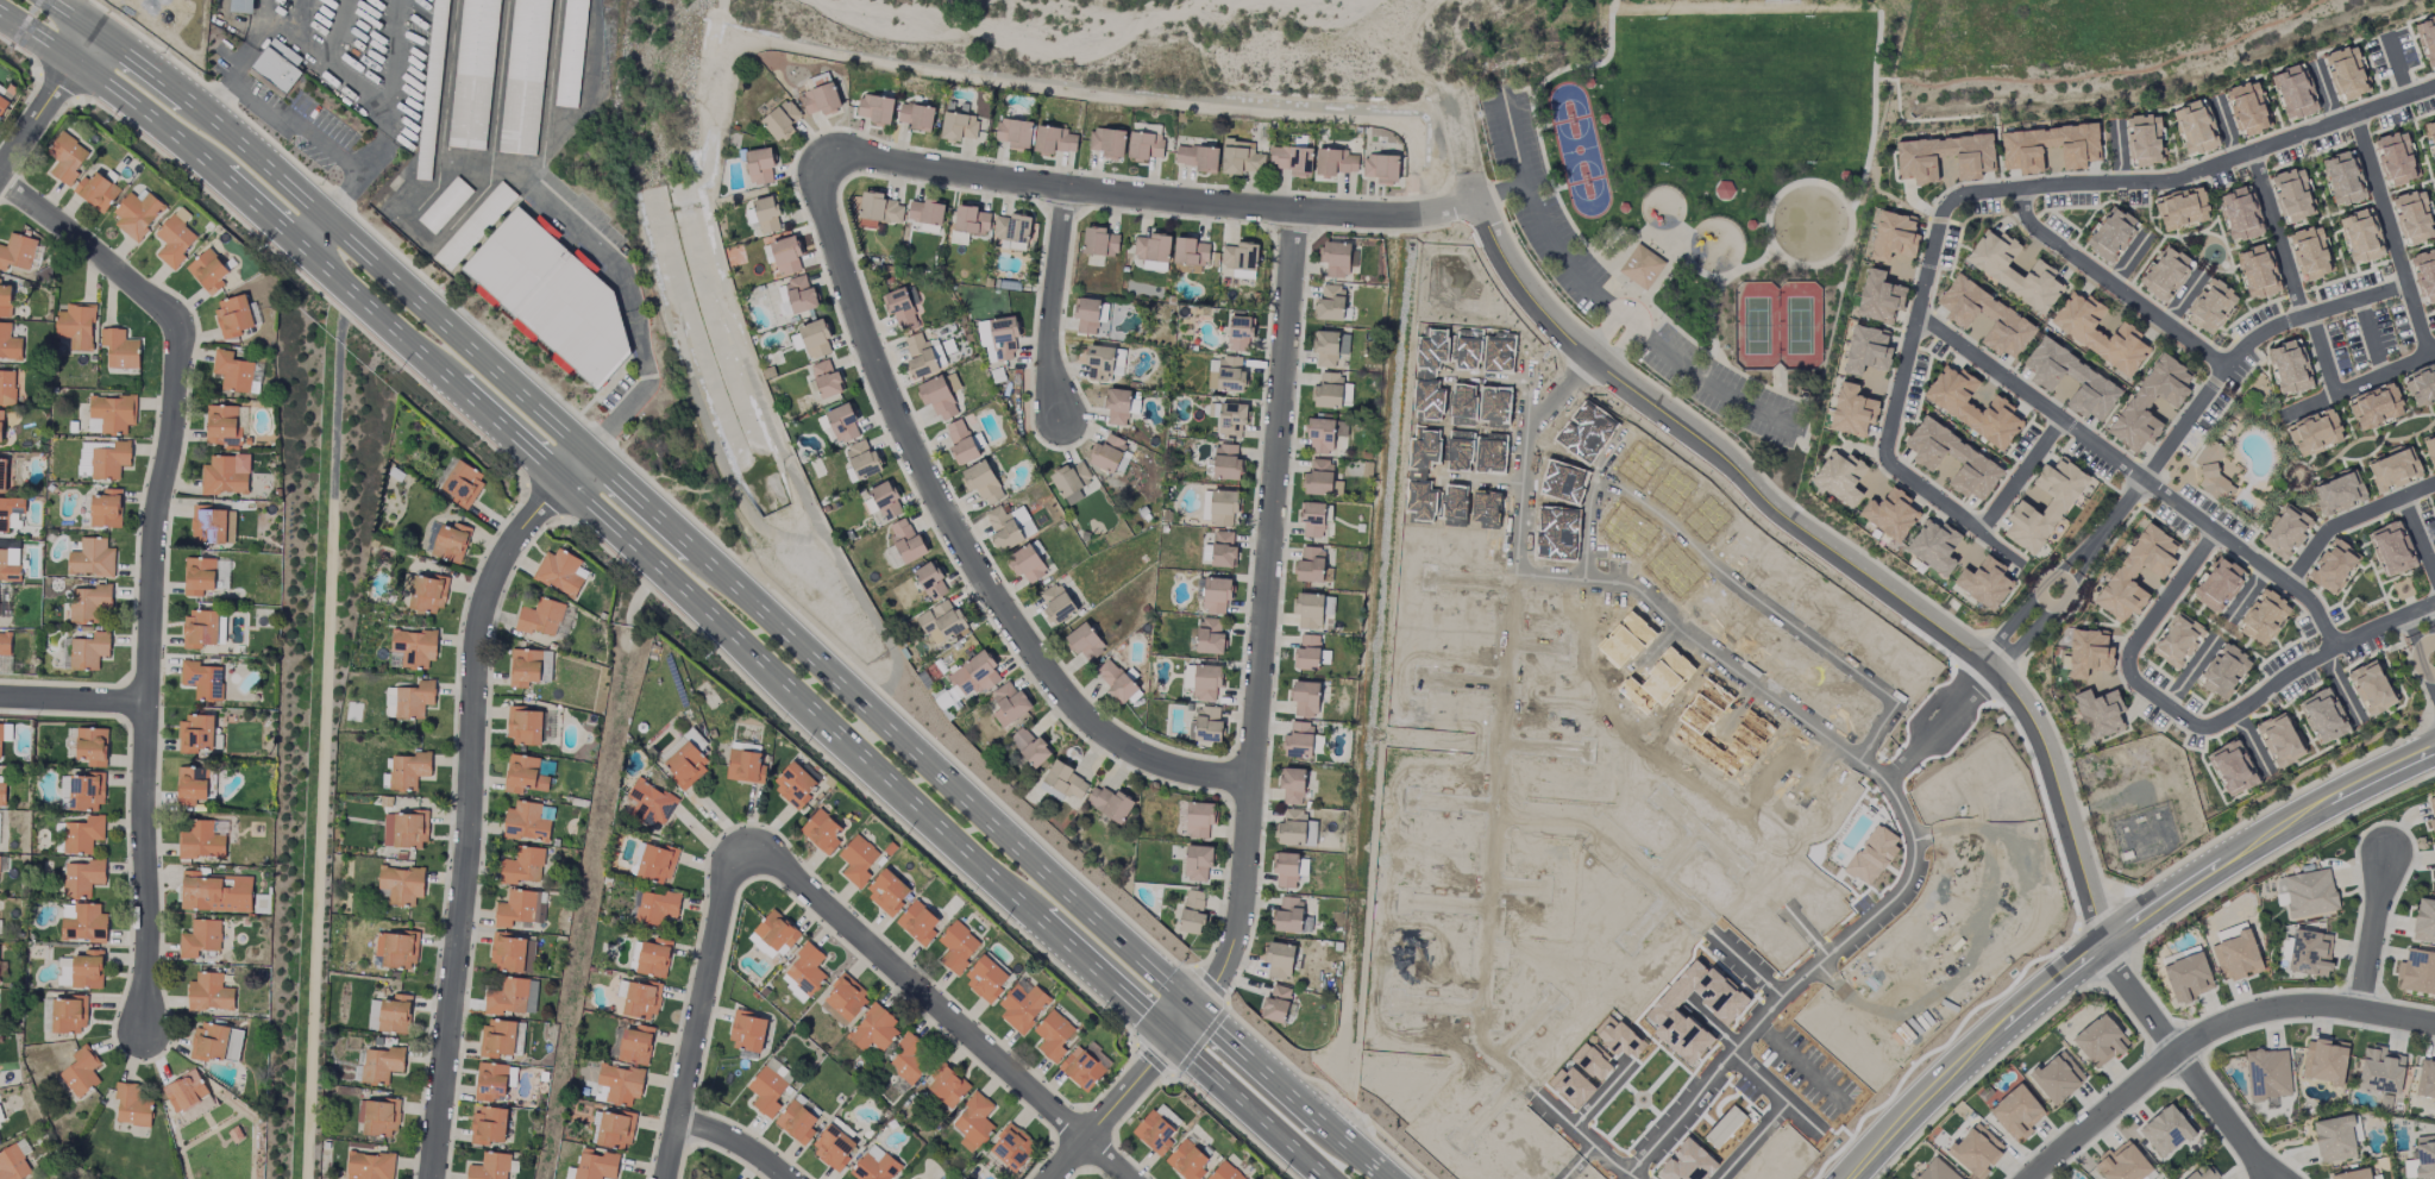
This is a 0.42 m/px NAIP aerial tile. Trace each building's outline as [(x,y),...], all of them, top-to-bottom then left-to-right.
[(254,13),(255,0),(232,0),(231,12),(254,13)] [(420,182),(439,0),(453,0),(434,183),(420,182)] [(450,148),(464,0),(503,0),(488,151),(450,148)] [(500,152),(536,156),(553,0),(516,0),(500,152)] [(553,107),(578,109),(589,0),(565,0),(553,107)] [(2429,71),(2434,69),(2434,17),(2415,23),(2429,71)] [(2370,93),(2356,46),(2325,55),(2338,102),(2370,93)] [(269,49),(251,71),(289,101),(306,79),(269,49)] [(2272,75),(2287,122),(2320,111),(2304,64),(2272,75)] [(2240,137),(2270,129),(2257,81),(2227,89),(2240,137)] [(821,111),(822,115),(842,109),(834,83),(800,93),(807,115),(821,111)] [(10,101),(0,95),(0,119),(10,101)] [(871,118),(871,123),(891,126),(894,98),(860,95),(858,117),(871,118)] [(760,121),(776,141),(804,120),(788,100),(760,121)] [(2175,109),(2187,156),(2219,148),(2206,101),(2175,109)] [(967,115),(968,105),(945,102),(940,138),(976,142),(979,117),(967,115)] [(898,122),(910,123),(909,130),(931,133),(934,107),(900,103),(898,122)] [(2162,164),(2160,115),(2129,117),(2131,166),(2162,164)] [(1009,142),(1008,150),(1030,151),(1033,122),(998,119),(996,141),(1009,142)] [(2434,168),(2434,120),(2425,122),(2434,168)] [(2001,132),(2004,171),(2019,169),(2019,175),(2043,173),(2042,148),(2061,147),(2063,171),(2087,169),(2086,162),(2101,161),(2098,125),(2001,132)] [(1076,155),(1078,132),(1036,127),(1034,151),(1076,155)] [(1089,150),(1102,151),(1102,157),(1124,159),(1126,131),(1090,129),(1089,150)] [(2405,131),(2375,139),(2388,188),(2418,180),(2405,131)] [(70,187),(79,175),(75,172),(90,152),(63,132),(39,164),(70,187)] [(1128,158),(1162,160),(1164,134),(1129,133),(1128,158)] [(1938,184),(1936,157),(1956,156),(1958,181),(1981,180),(1981,173),(1995,171),(1992,135),(1896,142),(1899,180),(1914,178),(1914,185),(1938,184)] [(1265,155),(1254,154),(1254,142),(1223,140),(1222,173),(1265,174),(1265,155)] [(1219,149),(1176,144),(1174,164),(1196,166),(1195,172),(1216,174),(1219,149)] [(1269,173),(1312,173),(1312,148),(1270,147),(1269,173)] [(750,185),(775,182),(771,148),(746,151),(750,185)] [(1316,174),(1358,175),(1359,152),(1317,150),(1316,174)] [(2367,199),(2354,151),(2322,160),(2334,207),(2367,199)] [(1399,156),(1364,155),(1363,177),(1377,178),(1377,184),(1398,185),(1399,156)] [(2272,176),(2284,224),(2315,217),(2303,168),(2272,176)] [(103,214),(121,190),(93,169),(75,193),(103,214)] [(416,221),(434,237),(473,193),(456,176),(416,221)] [(594,391),(575,375),(571,380),(546,359),(551,353),(536,340),(532,345),(508,325),(513,320),(500,308),(495,312),(470,290),(475,286),(456,269),(450,275),(432,261),(501,181),(519,196),(512,205),(531,221),(535,215),(560,238),(556,244),(570,256),(575,250),(598,270),(594,276),(614,294),(628,352),(594,391)] [(2264,234),(2251,186),(2218,195),(2230,243),(2264,234)] [(2156,197),(2162,230),(2209,221),(2203,188),(2156,197)] [(2391,199),(2405,247),(2434,238),(2434,235),(2422,190),(2391,199)] [(876,229),(877,221),(902,224),(904,203),(884,201),(885,194),(863,192),(859,227),(876,229)] [(137,241),(166,208),(149,193),(141,202),(130,193),(109,216),(137,241)] [(780,230),(777,216),(781,215),(776,195),(753,201),(761,235),(780,230)] [(910,201),(907,221),(942,226),(945,202),(924,198),(923,203),(910,201)] [(2140,225),(2112,205),(2083,244),(2111,265),(2140,225)] [(175,271),(186,257),(183,255),(197,237),(184,226),(191,216),(179,206),(155,235),(165,244),(155,255),(175,271)] [(990,210),(956,207),(952,243),(956,244),(957,233),(988,236),(990,210)] [(2352,265),(2384,257),(2372,209),(2340,218),(2352,265)] [(1870,259),(1889,263),(1891,253),(1915,259),(1919,236),(1914,235),(1918,219),(1881,211),(1870,259)] [(1000,248),(1027,252),(1032,217),(1010,214),(1010,218),(996,216),(992,239),(1001,240),(1000,248)] [(2289,234),(2301,282),(2333,274),(2320,226),(2289,234)] [(1119,235),(1106,234),(1107,228),(1085,227),(1083,254),(1118,256),(1119,235)] [(1964,263),(2046,315),(2064,286),(2052,279),(2057,272),(2036,259),(2024,279),(2007,268),(2021,246),(2002,233),(1999,238),(1985,230),(1964,263)] [(6,272),(8,265),(29,270),(37,240),(10,233),(6,247),(0,245),(0,270),(6,272)] [(1135,237),(1134,260),(1169,261),(1170,235),(1149,234),(1149,238),(1135,237)] [(802,257),(797,237),(771,242),(779,276),(801,271),(798,257),(802,257)] [(1200,273),(1201,264),(1209,265),(1210,241),(1175,239),(1173,272),(1200,273)] [(1222,269),(1257,271),(1258,243),(1236,242),(1236,246),(1223,245),(1222,269)] [(1326,263),(1326,277),(1349,277),(1350,243),(1321,242),(1320,263),(1326,263)] [(39,271),(42,244),(35,243),(33,270),(39,271)] [(1618,272),(1646,291),(1666,263),(1637,243),(1618,272)] [(2163,304),(2195,267),(2169,244),(2136,281),(2163,304)] [(2281,292),(2267,244),(2235,253),(2249,301),(2281,292)] [(232,274),(208,248),(186,269),(210,295),(232,274)] [(2434,302),(2434,251),(2409,258),(2423,306),(2434,302)] [(1143,270),(1167,272),(1167,263),(1144,261),(1143,270)] [(1907,288),(1883,284),(1886,272),(1866,268),(1857,318),(1892,324),(1895,310),(1902,312),(1907,288)] [(2037,328),(1957,274),(1937,304),(1949,312),(1945,318),(1966,331),(1978,312),(1994,322),(1980,343),(2001,357),(2003,352),(2016,360),(2037,328)] [(819,307),(813,286),(809,288),(805,275),(785,281),(795,315),(819,307)] [(2186,320),(2212,337),(2240,297),(2210,277),(2187,310),(2191,313),(2186,320)] [(1344,286),(1319,285),(1318,320),(1343,321),(1344,286)] [(0,286),(0,318),(11,318),(12,286),(0,286)] [(920,327),(904,288),(883,296),(899,335),(920,327)] [(2049,324),(2130,377),(2149,348),(2138,341),(2142,335),(2122,322),(2110,340),(2093,330),(2107,309),(2087,296),(2084,300),(2071,291),(2049,324)] [(222,340),(242,336),(241,330),(253,328),(247,295),(215,301),(222,340)] [(70,351),(94,351),(93,304),(66,304),(66,311),(55,312),(56,338),(69,338),(70,351)] [(1254,317),(1230,316),(1228,351),(1248,352),(1249,339),(1253,339),(1254,317)] [(977,322),(980,348),(986,348),(988,362),(1015,359),(1013,339),(1018,338),(1016,317),(977,322)] [(799,327),(810,359),(831,352),(826,340),(831,338),(823,318),(799,327)] [(22,338),(11,338),(11,323),(0,323),(0,360),(22,360),(22,338)] [(1842,373),(1861,377),(1864,366),(1888,372),(1894,348),(1886,347),(1890,333),(1854,324),(1842,373)] [(108,368),(139,369),(140,340),(125,339),(125,329),(101,329),(100,347),(108,347),(108,368)] [(1349,355),(1350,333),(1314,332),(1313,354),(1317,354),(1317,368),(1336,368),(1337,355),(1349,355)] [(900,341),(917,379),(939,370),(927,340),(924,342),(920,333),(900,341)] [(795,351),(804,348),(800,334),(790,336),(795,351)] [(2123,390),(2042,337),(2023,365),(2034,373),(2030,381),(2050,394),(2064,373),(2080,384),(2066,407),(2086,420),(2089,415),(2101,423),(2123,390)] [(2267,348),(2278,397),(2313,388),(2302,340),(2267,348)] [(233,360),(233,351),(215,349),(212,374),(222,376),(221,390),(250,393),(254,362),(233,360)] [(2106,433),(2136,454),(2145,441),(2151,445),(2164,425),(2145,412),(2156,397),(2176,410),(2189,390),(2185,387),(2193,375),(2161,353),(2106,433)] [(1241,357),(1220,356),(1220,362),(1209,362),(1208,391),(1244,392),(1245,371),(1241,371),(1241,357)] [(822,400),(843,392),(830,358),(809,366),(822,400)] [(1923,398),(2004,452),(2023,423),(2011,415),(2016,408),(1995,395),(1982,414),(1967,403),(1980,383),(1961,370),(1958,374),(1945,365),(1923,398)] [(2432,366),(2403,375),(2413,407),(2434,400),(2434,365),(2432,366)] [(15,371),(0,371),(0,405),(15,406),(15,371)] [(917,386),(925,406),(932,403),(939,422),(958,414),(950,392),(960,388),(954,372),(917,386)] [(1312,407),(1341,409),(1343,374),(1321,373),(1320,387),(1313,386),(1312,407)] [(1823,430),(1865,438),(1868,424),(1875,425),(1879,401),(1857,397),(1859,385),(1840,382),(1834,410),(1827,409),(1823,430)] [(2405,414),(2393,383),(2347,401),(2359,432),(2405,414)] [(1131,390),(1105,389),(1105,410),(1108,410),(1107,425),(1128,426),(1129,404),(1130,404),(1131,390)] [(89,418),(102,418),(102,434),(127,434),(127,425),(137,425),(137,396),(89,396),(89,418)] [(1210,403),(1209,417),(1219,418),(1218,438),(1241,439),(1242,425),(1247,425),(1248,405),(1210,403)] [(861,436),(849,404),(825,412),(837,444),(861,436)] [(2298,458),(2344,442),(2333,409),(2287,425),(2298,458)] [(2004,471),(1924,416),(1904,445),(1916,454),(1912,460),(1932,474),(1946,454),(1961,465),(1947,485),(1968,500),(1971,495),(1982,503),(2004,471)] [(953,447),(949,449),(957,467),(980,457),(962,419),(944,427),(953,447)] [(1308,453),(1334,453),(1334,420),(1309,419),(1308,453)] [(1102,446),(1095,443),(1087,463),(1114,474),(1128,442),(1108,434),(1102,446)] [(2433,471),(2434,471),(2434,435),(2422,440),(2433,471)] [(2194,463),(2205,469),(2195,486),(2227,504),(2236,487),(2213,474),(2228,450),(2209,439),(2194,463)] [(875,450),(870,452),(865,440),(844,449),(858,481),(883,470),(875,450)] [(91,480),(120,480),(120,466),(131,466),(131,442),(114,441),(113,449),(92,449),(91,480)] [(1238,445),(1214,444),(1213,479),(1241,481),(1242,459),(1237,459),(1238,445)] [(1868,467),(1848,454),(1845,459),(1832,450),(1811,483),(1853,509),(1862,494),(1854,489),(1868,467)] [(249,456),(210,455),(210,465),(202,465),(201,494),(249,495),(249,456)] [(2003,536),(2037,557),(2088,474),(2060,457),(2052,469),(2044,464),(2023,500),(2020,498),(2007,520),(2011,523),(2003,536)] [(1332,460),(1311,459),(1310,475),(1305,475),(1304,494),(1331,495),(1332,460)] [(468,510),(486,475),(458,460),(442,490),(453,496),(451,501),(468,510)] [(1003,498),(987,460),(961,471),(969,492),(978,488),(985,506),(1003,498)] [(1083,499),(1079,490),(1092,483),(1083,462),(1069,468),(1068,465),(1050,474),(1066,507),(1083,499)] [(2367,503),(2358,470),(2311,482),(2319,516),(2367,503)] [(885,522),(904,513),(889,481),(870,490),(885,522)] [(1858,515),(1899,544),(1920,515),(1908,506),(1912,500),(1892,486),(1878,506),(1870,499),(1858,515)] [(90,527),(120,528),(122,490),(103,489),(102,496),(91,495),(90,527)] [(1232,525),(1233,513),(1238,514),(1238,492),(1203,491),(1202,524),(1232,525)] [(868,514),(878,510),(872,497),(862,502),(868,514)] [(0,498),(0,530),(20,531),(20,514),(25,515),(26,499),(0,498)] [(1303,537),(1324,538),(1325,503),(1300,503),(1300,524),(1304,524),(1303,537)] [(2314,521),(2285,503),(2259,544),(2288,563),(2314,521)] [(235,511),(212,510),(212,506),(193,505),(192,543),(234,544),(235,511)] [(1024,540),(1014,521),(1019,519),(1015,511),(1005,515),(1000,505),(982,515),(1002,552),(1024,540)] [(905,565),(926,555),(908,517),(887,527),(905,565)] [(1957,563),(1949,557),(1962,536),(1942,523),(1940,528),(1926,519),(1905,551),(1946,578),(1957,563)] [(2384,578),(2417,566),(2400,521),(2367,533),(2384,578)] [(471,528),(454,523),(452,528),(439,524),(430,555),(461,564),(471,528)] [(2163,580),(2175,560),(2171,558),(2180,544),(2145,523),(2094,605),(2123,623),(2131,611),(2138,615),(2150,595),(2131,583),(2142,566),(2163,580)] [(1234,532),(1213,531),(1212,567),(1235,568),(1236,546),(1233,546),(1234,532)] [(2307,579),(2335,596),(2359,554),(2331,537),(2307,579)] [(115,576),(115,548),(107,548),(107,538),(80,538),(80,552),(68,552),(68,575),(115,576)] [(1029,585),(1048,573),(1030,544),(1006,559),(1017,577),(1022,573),(1029,585)] [(547,552),(532,577),(573,600),(588,573),(579,567),(582,561),(559,548),(554,556),(547,552)] [(1324,549),(1299,548),(1298,581),(1323,583),(1324,549)] [(19,581),(19,549),(0,549),(0,581),(19,581)] [(1952,584),(1993,613),(2014,584),(2002,575),(2007,569),(1987,554),(1972,575),(1964,569),(1952,584)] [(2191,596),(2219,616),(2248,575),(2220,556),(2191,596)] [(184,596),(203,597),(203,590),(216,591),(216,559),(185,558),(184,596)] [(950,591),(932,561),(913,573),(930,603),(950,591)] [(448,580),(409,573),(402,607),(441,614),(448,580)] [(1232,580),(1205,579),(1203,613),(1225,614),(1226,601),(1231,601),(1232,580)] [(1055,625),(1078,612),(1061,582),(1038,595),(1055,625)] [(70,589),(70,623),(104,623),(104,612),(112,612),(112,585),(96,585),(96,589),(70,589)] [(2236,630),(2266,649),(2292,607),(2263,588),(2236,630)] [(1322,630),(1322,612),(1333,613),(1334,595),(1294,594),(1294,615),(1299,615),(1299,629),(1322,630)] [(514,630),(532,635),(533,631),(555,637),(565,604),(539,597),(536,610),(522,606),(514,630)] [(969,629),(959,608),(953,611),(948,601),(917,615),(932,647),(969,629)] [(184,649),(203,649),(203,645),(217,646),(218,611),(185,611),(184,649)] [(2183,671),(2205,628),(2175,612),(2152,655),(2183,671)] [(1224,620),(1198,619),(1196,653),(1222,654),(1224,620)] [(1065,637),(1086,665),(1106,650),(1086,622),(1065,637)] [(437,632),(391,630),(390,652),(402,653),(401,668),(428,669),(428,661),(436,662),(437,632)] [(2086,680),(2087,670),(2112,672),(2114,647),(2108,647),(2109,632),(2072,630),(2069,679),(2086,680)] [(11,633),(0,632),(0,656),(10,656),(11,633)] [(71,639),(70,670),(99,671),(99,656),(110,657),(110,633),(93,632),(93,639),(71,639)] [(1300,649),(1294,649),(1293,669),(1319,671),(1321,636),(1300,635),(1300,649)] [(2254,663),(2227,642),(2197,682),(2224,702),(2254,663)] [(999,678),(993,669),(996,667),(984,649),(948,675),(966,701),(999,678)] [(542,650),(510,650),(510,688),(528,688),(528,682),(541,682),(542,650)] [(1139,688),(1108,658),(1094,672),(1110,687),(1107,691),(1122,705),(1139,688)] [(2397,704),(2375,660),(2346,674),(2368,718),(2397,704)] [(222,701),(223,667),(199,667),(199,661),(181,661),(180,686),(195,686),(195,701),(222,701)] [(1216,701),(1216,688),(1221,688),(1222,666),(1195,665),(1194,700),(1216,701)] [(396,687),(396,719),(424,720),(424,705),(435,705),(435,680),(418,680),(417,688),(396,687)] [(992,714),(1002,729),(1031,708),(1011,680),(987,696),(997,710),(992,714)] [(1293,716),(1318,717),(1319,682),(1294,682),(1293,716)] [(2319,746),(2351,731),(2330,687),(2298,702),(2319,746)] [(394,718),(395,688),(386,688),(384,717),(394,718)] [(2093,698),(2089,689),(2074,695),(2089,741),(2124,730),(2119,714),(2125,712),(2117,690),(2093,698)] [(541,746),(542,712),(528,711),(528,707),(509,706),(508,745),(541,746)] [(1222,707),(1196,707),(1196,722),(1189,722),(1188,740),(1220,741),(1222,707)] [(2305,755),(2283,712),(2255,726),(2277,770),(2305,755)] [(214,717),(179,716),(179,753),(200,753),(200,749),(214,749),(214,717)] [(1290,735),(1285,735),(1284,757),(1311,758),(1313,723),(1291,722),(1290,735)] [(0,724),(0,758),(1,758),(1,741),(11,741),(12,724),(0,724)] [(1007,739),(1035,769),(1051,754),(1024,724),(1007,739)] [(107,767),(108,729),(77,728),(76,758),(87,758),(87,767),(107,767)] [(690,740),(687,735),(662,754),(666,759),(690,740)] [(2258,785),(2240,740),(2210,752),(2228,797),(2258,785)] [(711,767),(690,741),(662,764),(683,790),(711,767)] [(761,752),(729,750),(727,780),(764,784),(765,766),(761,765),(761,752)] [(390,754),(390,790),(417,791),(417,777),(431,777),(431,755),(390,754)] [(504,792),(524,795),(525,789),(548,792),(549,777),(538,775),(540,758),(509,755),(504,792)] [(770,785),(797,810),(819,786),(793,761),(770,785)] [(1081,801),(1091,781),(1053,762),(1039,789),(1063,801),(1067,793),(1081,801)] [(196,806),(196,800),(207,800),(208,768),(178,767),(177,806),(196,806)] [(1283,804),(1303,805),(1305,769),(1280,768),(1279,790),(1283,790),(1283,804)] [(104,773),(86,772),(86,776),(62,776),(61,810),(103,811),(104,773)] [(621,808),(653,826),(656,821),(664,826),(678,800),(637,778),(621,808)] [(1117,790),(1113,796),(1096,785),(1085,802),(1120,826),(1136,802),(1117,790)] [(2433,819),(2430,820),(2434,837),(2434,796),(2427,799),(2433,819)] [(502,837),(548,843),(551,819),(544,818),(546,805),(515,801),(514,809),(506,808),(502,837)] [(1208,838),(1208,825),(1214,826),(1215,804),(1187,802),(1186,838),(1208,838)] [(835,839),(844,828),(818,808),(799,833),(829,856),(840,842),(835,839)] [(1315,846),(1316,821),(1305,821),(1305,810),(1284,809),(1284,823),(1276,823),(1275,845),(1315,846)] [(427,810),(411,810),(411,814),(384,814),(383,847),(427,848),(427,810)] [(104,840),(105,816),(86,816),(86,823),(65,823),(64,853),(92,854),(93,840),(104,840)] [(178,858),(225,859),(225,835),(213,835),(213,821),(179,820),(178,858)] [(840,876),(861,890),(871,876),(867,873),(881,852),(855,834),(838,858),(848,864),(840,876)] [(678,852),(646,841),(635,876),(667,886),(678,852)] [(1213,847),(1186,846),(1185,881),(1207,882),(1207,868),(1212,868),(1213,847)] [(501,859),(499,884),(518,885),(519,881),(542,883),(544,848),(516,847),(516,860),(501,859)] [(1298,854),(1276,853),(1274,888),(1297,889),(1298,854)] [(106,863),(64,862),(64,898),(90,899),(91,884),(105,885),(106,863)] [(423,898),(425,869),(379,867),(378,889),(389,890),(388,905),(414,906),(415,898),(423,898)] [(912,893),(886,868),(864,892),(890,916),(912,893)] [(2337,911),(2331,869),(2284,876),(2290,918),(2337,911)] [(181,910),(251,913),(252,878),(200,876),(201,872),(182,871),(181,910)] [(545,892),(508,890),(507,903),(496,903),(494,928),(512,929),(512,921),(544,923),(545,892)] [(1179,932),(1202,935),(1205,914),(1202,914),(1205,892),(1185,890),(1179,932)] [(681,894),(665,891),(664,896),(641,892),(635,923),(662,927),(664,917),(677,919),(681,894)] [(1277,898),(1276,932),(1302,933),(1303,899),(1277,898)] [(2417,899),(2412,940),(2434,943),(2434,901),(2417,899)] [(940,920),(915,900),(895,924),(925,948),(937,933),(932,929),(940,920)] [(107,914),(100,914),(100,905),(62,904),(61,939),(90,940),(90,944),(106,944),(107,914)] [(747,940),(776,963),(800,932),(771,909),(747,940)] [(198,951),(220,951),(221,921),(192,920),(191,934),(180,933),(179,958),(198,959),(198,951)] [(937,940),(949,951),(939,961),(955,975),(983,945),(955,920),(937,940)] [(2334,936),(2294,929),(2287,971),(2327,977),(2334,936)] [(377,931),(374,956),(382,957),(381,967),(415,970),(418,935),(377,931)] [(2264,970),(2250,931),(2212,944),(2226,983),(2264,970)] [(524,973),(524,968),(528,969),(527,972),(532,972),(536,939),(494,933),(489,968),(524,973)] [(664,979),(674,942),(655,937),(653,944),(643,941),(635,971),(664,979)] [(1267,975),(1289,980),(1296,947),(1269,942),(1265,962),(1269,963),(1267,975)] [(825,957),(809,943),(782,972),(809,997),(827,977),(816,967),(825,957)] [(72,988),(103,989),(103,951),(84,950),(84,956),(72,956),(72,988)] [(2407,950),(2405,963),(2399,963),(2396,990),(2434,995),(2434,953),(2407,950)] [(2162,966),(2176,1005),(2215,991),(2202,952),(2162,966)] [(985,1003),(1011,980),(987,954),(961,976),(985,1003)] [(224,974),(196,973),(196,982),(189,981),(188,1010),(233,1011),(234,988),(223,988),(224,974)] [(818,1003),(844,1028),(871,999),(845,975),(818,1003)] [(484,1015),(502,1015),(502,1012),(535,1013),(537,980),(498,978),(497,989),(485,989),(484,1015)] [(661,985),(628,980),(623,1015),(656,1020),(661,985)] [(1266,997),(1260,1017),(1283,1024),(1293,990),(1274,984),(1269,998),(1266,997)] [(994,1013),(1022,1036),(1052,1000),(1034,985),(1027,993),(1018,985),(994,1013)] [(369,1000),(368,1031),(409,1033),(411,995),(393,994),(393,1001),(369,1000)] [(86,996),(69,996),(68,999),(53,999),(53,1033),(86,1034),(86,996)] [(881,1053),(902,1029),(875,1004),(846,1036),(863,1052),(871,1043),(881,1053)] [(1037,1048),(1055,1065),(1066,1052),(1060,1046),(1075,1030),(1053,1009),(1033,1031),(1043,1041),(1037,1048)] [(761,1053),(768,1018),(735,1011),(728,1047),(761,1053)] [(2072,1036),(2093,1070),(2129,1048),(2108,1014),(2072,1036)] [(517,1022),(483,1020),(481,1056),(514,1058),(517,1022)] [(244,1031),(198,1021),(190,1056),(227,1064),(230,1048),(240,1050),(244,1031)] [(655,1028),(636,1025),(635,1031),(623,1028),(617,1061),(647,1067),(655,1028)] [(888,1066),(910,1085),(935,1056),(907,1032),(896,1045),(901,1050),(888,1066)] [(2349,1044),(2329,1042),(2307,1039),(2301,1079),(2343,1085),(2349,1044)] [(76,1063),(59,1073),(76,1099),(101,1084),(92,1070),(100,1065),(87,1044),(71,1055),(76,1063)] [(1057,1068),(1085,1093),(1106,1071),(1078,1045),(1057,1068)] [(2406,1056),(2385,1053),(2386,1049),(2365,1045),(2358,1088),(2399,1095),(2406,1056)] [(363,1048),(362,1083),(388,1085),(389,1072),(404,1073),(405,1050),(363,1048)] [(2087,1078),(2060,1049),(2029,1078),(2056,1107),(2087,1078)] [(2288,1050),(2246,1052),(2249,1099),(2291,1097),(2288,1050)] [(788,1084),(794,1078),(772,1057),(766,1064),(788,1084)] [(2434,1100),(2434,1061),(2421,1059),(2415,1097),(2434,1100)] [(506,1101),(508,1065),(477,1063),(475,1099),(506,1101)] [(645,1071),(600,1064),(596,1085),(608,1086),(606,1102),(631,1107),(632,1098),(640,1099),(645,1071)] [(925,1086),(951,1110),(970,1087),(944,1064),(925,1086)] [(770,1121),(781,1108),(775,1101),(788,1086),(765,1065),(746,1087),(758,1098),(752,1104),(770,1121)] [(174,1114),(209,1099),(197,1070),(162,1085),(174,1114)] [(151,1126),(153,1098),(143,1098),(144,1084),(118,1083),(115,1124),(151,1126)] [(2047,1116),(2021,1084),(1988,1110),(2015,1143),(2047,1116)] [(979,1147),(994,1126),(984,1119),(994,1105),(975,1091),(950,1126),(979,1147)] [(382,1102),(358,1101),(357,1123),(363,1124),(363,1135),(397,1136),(398,1099),(383,1099),(382,1102)] [(810,1129),(818,1119),(793,1100),(774,1124),(804,1147),(815,1132),(810,1129)] [(2161,1160),(2195,1133),(2171,1103),(2138,1130),(2161,1160)] [(1176,1126),(1181,1119),(1160,1106),(1155,1113),(1176,1126)] [(471,1143),(506,1145),(507,1108),(472,1107),(471,1143)] [(635,1116),(596,1109),(590,1144),(629,1151),(635,1116)] [(1176,1130),(1151,1110),(1131,1134),(1161,1158),(1173,1143),(1168,1139),(1176,1130)] [(2314,1121),(2319,1163),(2357,1158),(2351,1116),(2314,1121)] [(1976,1122),(1948,1153),(1977,1178),(1980,1178),(2007,1150),(1976,1122)] [(838,1172),(858,1145),(830,1123),(809,1150),(838,1172)] [(1033,1142),(1011,1123),(987,1149),(1015,1174),(1034,1152),(1028,1147),(1033,1142)] [(2416,1160),(2403,1161),(2405,1178),(2423,1178),(2434,1178),(2434,1136),(2414,1137),(2416,1160)] [(1184,1178),(1197,1178),(1211,1163),(1185,1139),(1165,1161),(1184,1178)] [(2153,1169),(2127,1140),(2113,1153),(2109,1150),(2093,1165),(2105,1178),(2142,1178),(2153,1169)] [(15,1144),(0,1152),(0,1178),(21,1178),(32,1173),(15,1144)] [(901,1163),(870,1145),(850,1178),(892,1178),(901,1163)] [(580,1149),(575,1178),(601,1178),(607,1178),(616,1178),(620,1156),(580,1149)] [(347,1152),(346,1178),(393,1178),(394,1155),(347,1152)] [(509,1154),(482,1153),(481,1166),(467,1165),(466,1178),(508,1178),(509,1154)] [(1935,1156),(1914,1178),(1961,1178),(1935,1156)] [(1224,1159),(1206,1178),(1245,1178),(1224,1159)] [(2219,1178),(2204,1162),(2185,1178),(2219,1178)] [(2330,1178),(2370,1178),(2368,1168),(2330,1175),(2330,1178)]
